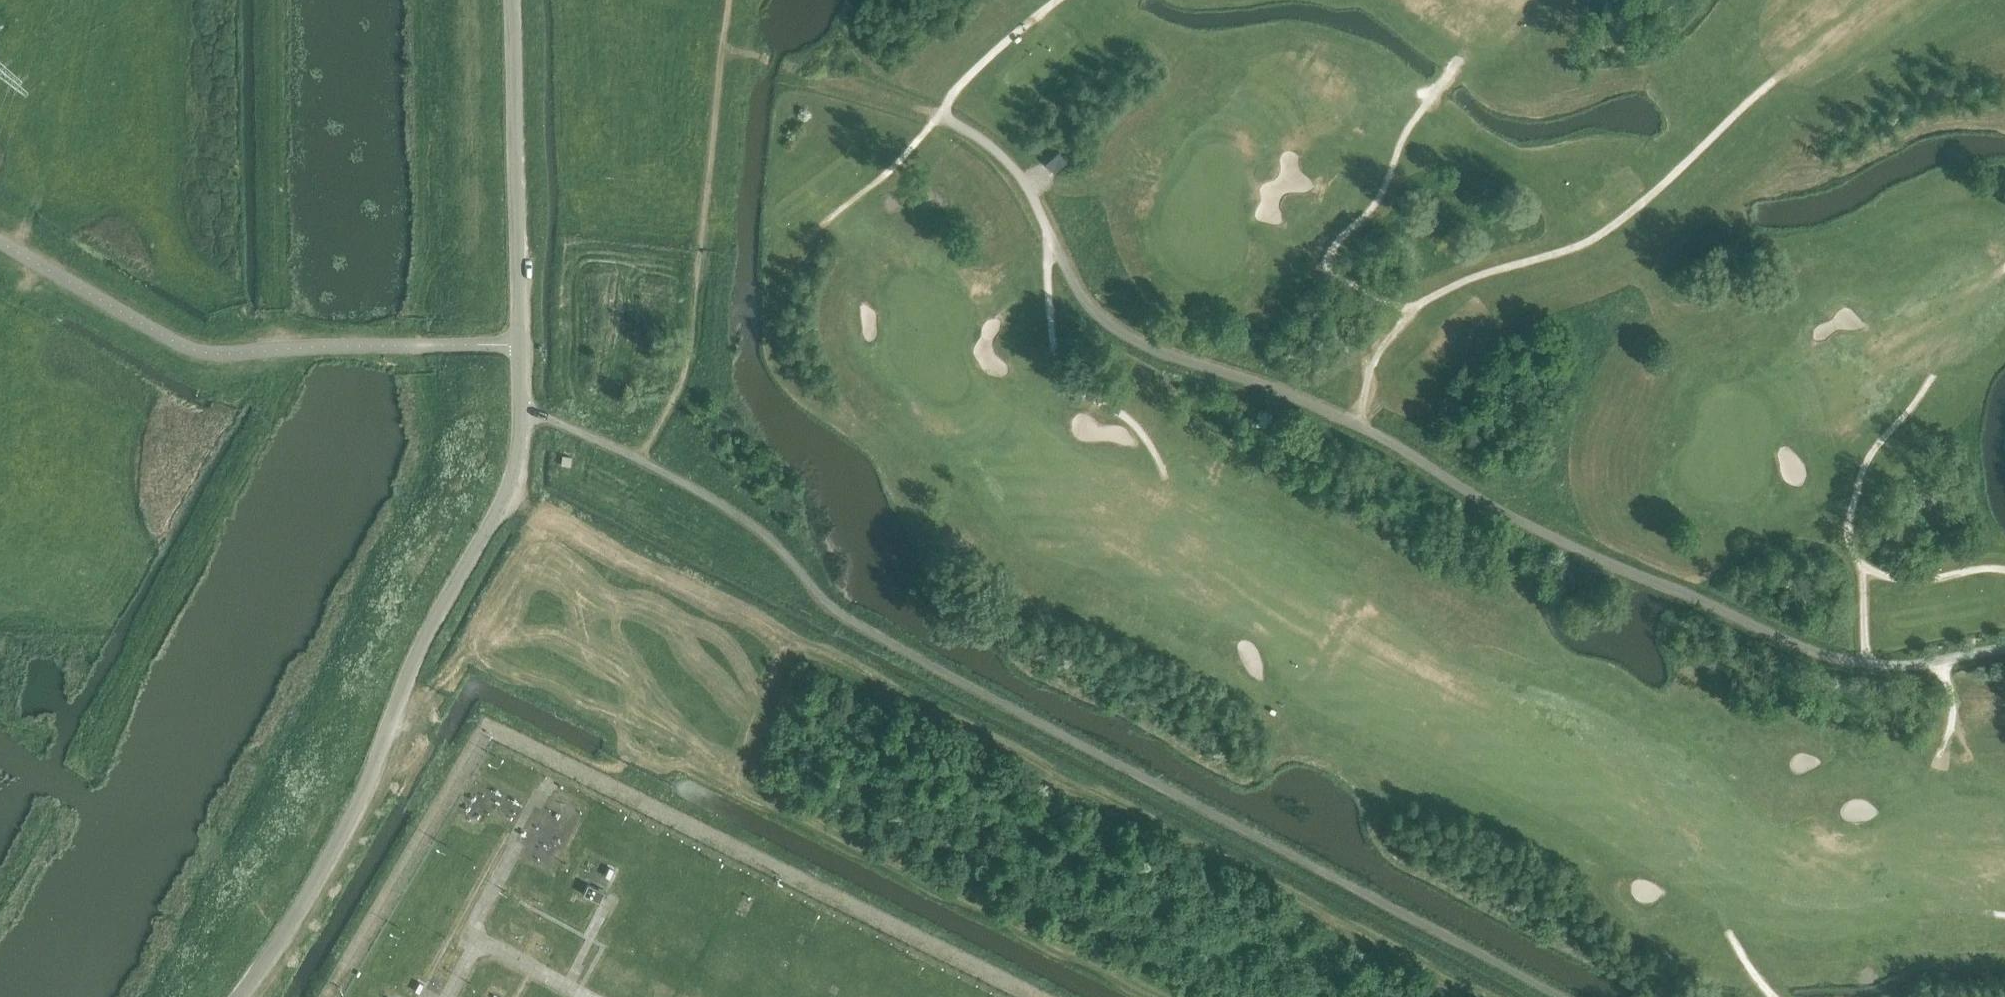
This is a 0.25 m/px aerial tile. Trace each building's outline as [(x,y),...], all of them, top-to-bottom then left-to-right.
[(599,901),(604,891),(588,883),(584,894),(599,901)]
